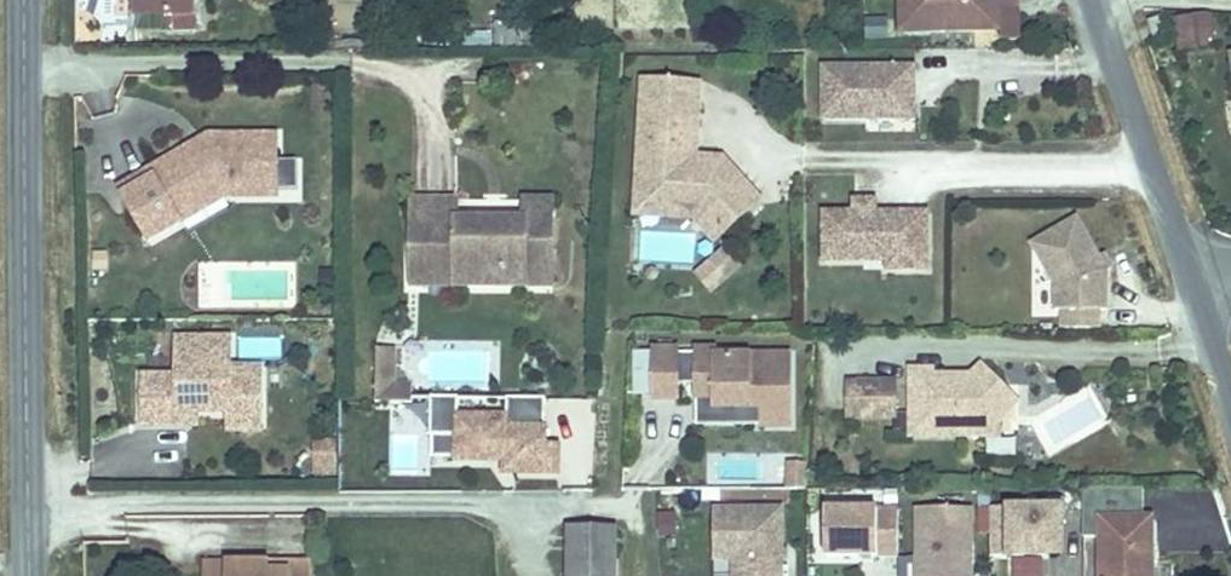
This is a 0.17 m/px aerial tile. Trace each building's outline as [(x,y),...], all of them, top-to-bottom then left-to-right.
[(158,11),(190,9),(191,26),(216,26),(215,0),(158,0),(158,11)] [(993,0),(899,0),(899,26),(993,25),(993,0)] [(993,25),(994,34),(1013,33),(1012,0),(993,0),(993,25)] [(1207,40),(1203,14),(1175,18),(1178,44),(1207,40)] [(1160,19),(1148,22),(1155,43),(1167,39),(1160,19)] [(915,68),(825,70),(826,118),(916,117),(915,68)] [(767,196),(736,162),(731,166),(726,160),(721,155),(693,154),(693,142),(702,142),(704,81),(648,79),(644,189),(689,191),(699,201),(706,194),(735,226),(767,196)] [(173,175),(140,195),(166,239),(199,220),(193,209),(230,188),(295,188),(295,133),(228,133),(228,144),(173,175)] [(169,168),(173,175),(228,144),(228,133),(169,168)] [(230,188),(193,209),(199,220),(243,195),(295,194),(295,188),(230,188)] [(560,287),(558,201),(529,202),(530,222),(462,224),(462,204),(417,206),(419,273),(463,272),(463,290),(560,287)] [(858,215),(822,214),(820,263),(926,267),(928,215),(878,213),(879,204),(858,203),(858,215)] [(1081,219),(1037,245),(1062,287),(1062,331),(1107,331),(1107,315),(1114,315),(1114,274),(1081,219)] [(721,287),(747,262),(734,247),(707,272),(721,287)] [(463,272),(419,273),(420,291),(463,290),(463,272)] [(182,378),(144,378),(143,427),(199,427),(199,411),(233,411),(233,428),(264,428),(265,365),(233,364),(233,339),(182,339),(182,378)] [(281,339),(259,340),(261,359),(283,357),(281,339)] [(398,352),(378,352),(376,401),(413,403),(413,387),(397,386),(398,352)] [(703,399),(702,425),(793,426),(794,355),(637,353),(637,398),(703,399)] [(947,359),(924,360),(926,425),(1015,422),(1014,408),(1013,371),(993,353),(975,372),(947,374),(947,359)] [(1031,388),(1013,371),(1014,408),(1031,388)] [(906,372),(861,374),(862,408),(908,406),(906,372)] [(456,404),(436,404),(436,463),(505,463),(505,478),(560,478),(560,448),(547,448),(547,403),(512,404),(512,418),(456,418),(456,404)] [(334,446),(316,446),(315,478),(333,479),(334,446)] [(1089,533),(1104,533),(1104,518),(1149,517),(1149,485),(1088,486),(1089,533)] [(1067,552),(1067,505),(985,504),(985,552),(1017,551),(1017,575),(1046,575),(1047,552),(1067,552)] [(901,508),(829,508),(830,554),(903,554),(901,508)] [(921,511),(922,575),(973,575),(972,510),(921,511)] [(718,512),(719,559),(739,558),(739,575),(784,575),(783,511),(718,512)] [(1104,518),(1104,533),(1104,575),(1153,575),(1152,517),(1149,517),(1104,518)] [(574,527),(574,575),(621,575),(620,526),(574,527)] [(207,570),(206,575),(309,575),(309,570),(269,570),(269,563),(229,563),(229,571),(207,570)]
